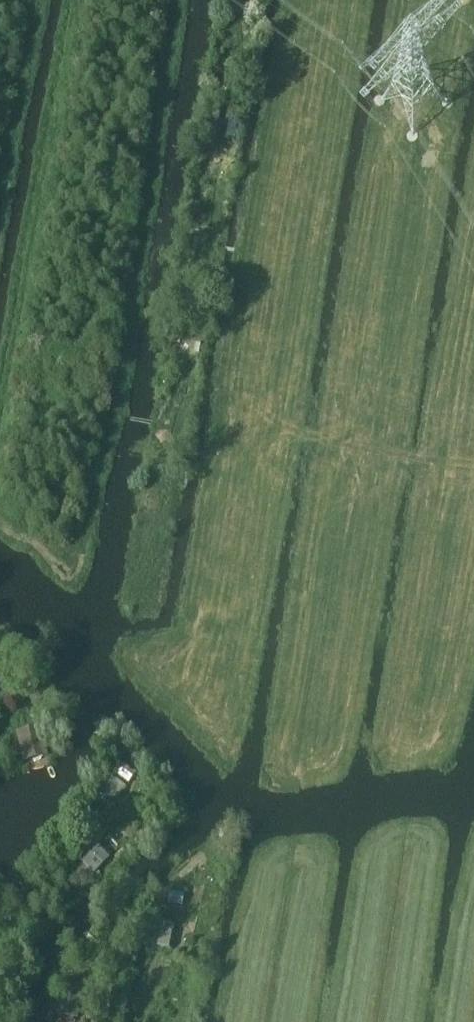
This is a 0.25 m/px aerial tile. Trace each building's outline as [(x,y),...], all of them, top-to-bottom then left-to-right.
[(26,758),(46,753),(41,731),(37,732),(21,735),(26,758)] [(94,875),(109,859),(97,846),(81,862),(94,875)]
